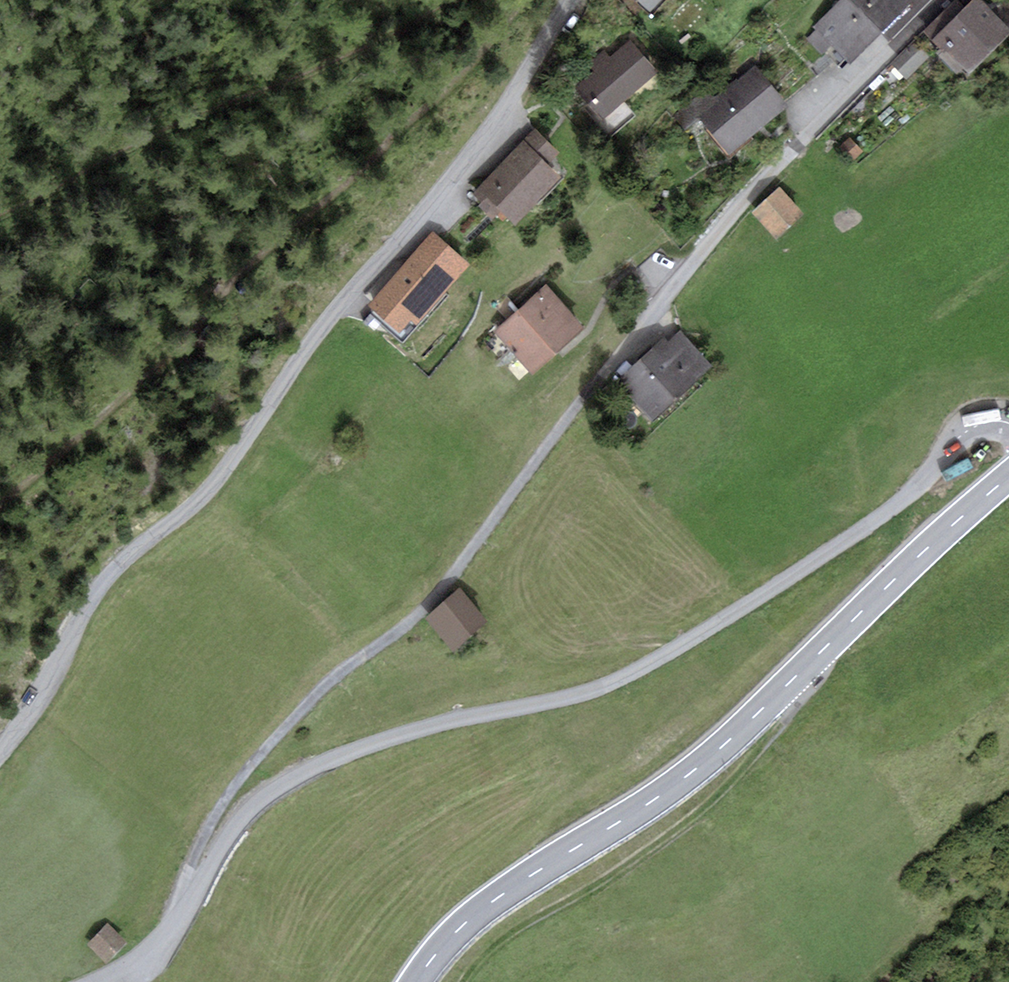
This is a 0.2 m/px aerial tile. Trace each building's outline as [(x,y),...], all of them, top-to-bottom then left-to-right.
[(651,12),(662,0),(638,0),(651,12)] [(811,28),(815,31),(805,40),(823,58),(833,49),(848,65),(914,4),(910,0),(841,0),(811,28)] [(932,41),(964,7),(957,0),(955,0),(923,33),(932,41)] [(1008,35),(1008,28),(979,0),(971,0),(964,7),(932,41),(969,76),(1008,35)] [(658,73),(630,40),(611,56),(604,48),(587,63),(593,71),(573,88),(613,135),(635,116),(623,103),(658,73)] [(929,58),(914,42),(890,64),(906,80),(929,58)] [(714,100),(710,94),(676,120),(687,133),(701,122),(727,155),(788,108),(756,67),(714,100)] [(536,130),(525,140),(550,164),(560,154),(536,130)] [(849,137),(838,148),(852,162),(863,151),(849,137)] [(516,226),(563,178),(550,164),(525,140),(478,188),(472,194),(481,203),(478,206),(492,220),(495,217),(501,211),(516,226)] [(804,214),(780,187),(751,213),(775,240),(804,214)] [(417,326),(470,265),(432,232),(368,306),(400,334),(412,321),(417,326)] [(585,329),(547,286),(493,333),(531,376),(585,329)] [(680,330),(667,342),(663,337),(615,380),(653,421),(713,366),(680,330)] [(460,588),(424,617),(451,650),(487,621),(460,588)] [(128,942),(107,923),(86,944),(107,964),(128,942)]
